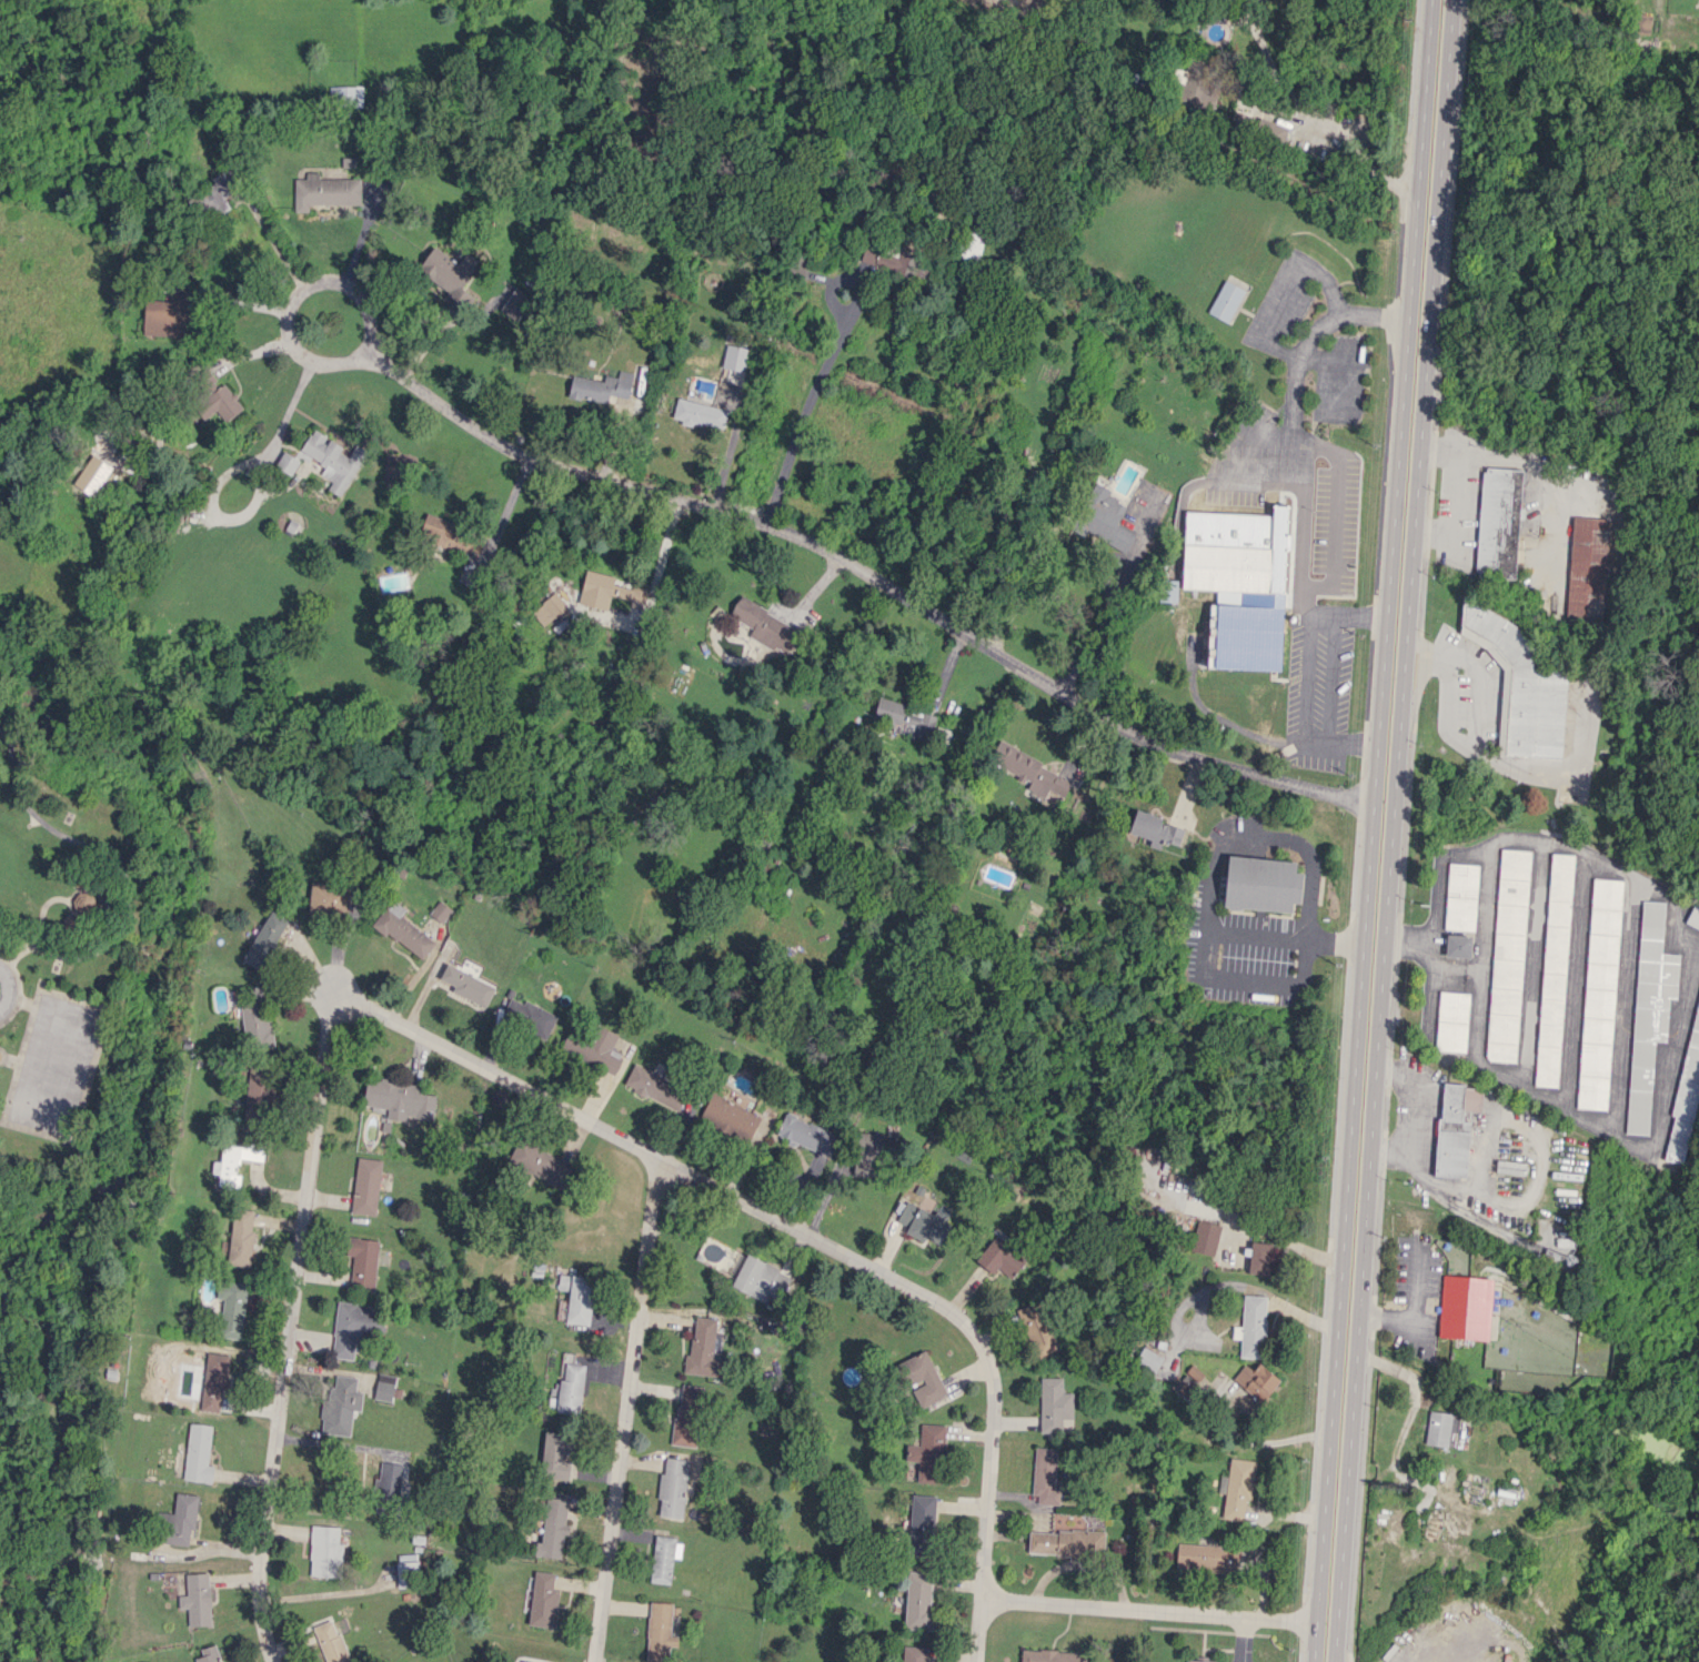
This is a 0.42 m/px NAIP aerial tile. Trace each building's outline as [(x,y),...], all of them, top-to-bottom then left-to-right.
[(1652,16),(1636,13),(1632,31),(1648,34),(1652,16)] [(1183,109),(1211,109),(1211,97),(1205,97),(1206,61),(1185,61),(1183,109)] [(363,103),(362,85),(329,86),(330,103),(363,103)] [(209,179),(213,185),(193,198),(207,221),(230,207),(223,196),(241,185),(230,166),(209,179)] [(319,179),(319,172),(306,172),(306,179),(294,179),(295,212),(309,211),(309,205),(361,204),(360,178),(319,179)] [(984,232),(961,228),(956,257),(979,260),(984,232)] [(458,263),(433,246),(417,270),(448,290),(442,300),(462,314),(473,296),(462,289),(480,261),(466,251),(458,263)] [(860,265),(906,273),(909,257),(864,248),(860,265)] [(1243,288),(1222,280),(1208,314),(1229,322),(1243,288)] [(499,310),(516,322),(532,298),(515,286),(499,310)] [(145,300),(143,332),(188,334),(190,294),(170,293),(170,301),(145,300)] [(746,371),(748,347),(725,345),(722,369),(746,371)] [(633,372),(619,370),(617,377),(604,375),(603,381),(572,375),(568,397),(626,408),(633,372)] [(203,420),(217,412),(223,422),(243,410),(226,382),(219,386),(212,374),(196,384),(204,398),(193,404),(203,420)] [(672,418),(722,430),(727,410),(677,397),(672,418)] [(340,496),(367,451),(356,444),(350,453),(312,430),(300,450),(326,466),(320,475),(332,482),(328,489),(340,496)] [(292,475),(299,459),(283,452),(276,468),(292,475)] [(1516,579),(1521,469),(1481,467),(1476,577),(1516,579)] [(1125,553),(1135,533),(1116,524),(1125,505),(1108,496),(1111,490),(1093,481),(1072,528),(1125,553)] [(1609,519),(1572,517),(1567,619),(1603,621),(1609,519)] [(1182,589),(1270,592),(1271,547),(1184,545),(1182,589)] [(615,575),(586,570),(579,604),(607,609),(610,595),(632,600),(634,588),(613,584),(615,575)] [(1158,602),(1176,602),(1177,580),(1159,580),(1158,602)] [(543,627),(567,607),(555,592),(531,611),(543,627)] [(802,629),(739,596),(729,615),(753,627),(749,635),(788,655),(802,629)] [(936,711),(878,700),(874,724),(931,736),(936,711)] [(999,740),(988,761),(1046,790),(1056,770),(999,740)] [(1184,829),(1161,822),(1163,817),(1136,809),(1128,833),(1150,840),(1148,845),(1184,856),(1186,850),(1178,848),(1184,829)] [(1530,850),(1500,849),(1486,1060),(1516,1062),(1530,850)] [(1571,854),(1549,853),(1537,1086),(1560,1087),(1571,854)] [(1224,907),(1291,912),(1292,903),(1300,903),(1303,872),(1295,872),(1296,861),(1228,856),(1224,907)] [(1445,928),(1475,929),(1478,864),(1448,863),(1445,928)] [(1579,1108),(1609,1110),(1621,880),(1591,878),(1579,1108)] [(310,886),(309,915),(348,916),(349,887),(310,886)] [(92,891),(74,896),(78,909),(62,914),(68,932),(80,928),(76,915),(97,908),(92,891)] [(400,915),(405,909),(392,899),(373,924),(421,960),(435,942),(400,915)] [(428,913),(441,923),(451,909),(439,900),(428,913)] [(1627,1133),(1649,1134),(1654,1041),(1666,1041),(1668,998),(1677,999),(1679,954),(1662,953),(1664,902),(1640,901),(1627,1133)] [(1691,906),(1687,927),(1698,929),(1698,907),(1691,906)] [(263,971),(289,919),(269,909),(243,960),(263,971)] [(1471,958),(1472,936),(1447,934),(1445,957),(1471,958)] [(485,1007),(495,986),(446,963),(439,979),(454,985),(451,992),(485,1007)] [(273,1044),(268,985),(251,987),(252,998),(240,1000),(245,1047),(273,1044)] [(1687,1165),(1698,1103),(1698,987),(1665,1161),(1687,1165)] [(1466,1052),(1469,993),(1439,991),(1436,1050),(1466,1052)] [(547,1040),(558,1015),(512,994),(501,1018),(547,1040)] [(618,1034),(595,1024),(590,1036),(567,1025),(557,1048),(614,1074),(624,1053),(612,1048),(618,1034)] [(673,1110),(683,1089),(633,1064),(623,1085),(673,1110)] [(265,1073),(248,1072),(246,1103),(263,1104),(265,1073)] [(434,1119),(436,1094),(420,1093),(421,1083),(366,1079),(364,1105),(388,1107),(387,1119),(405,1120),(405,1116),(434,1119)] [(1436,1176),(1467,1177),(1470,1122),(1462,1121),(1463,1109),(1481,1110),(1482,1086),(1440,1084),(1436,1176)] [(760,1118),(713,1091),(700,1114),(747,1141),(760,1118)] [(830,1156),(839,1134),(785,1113),(776,1134),(830,1156)] [(870,1174),(870,1152),(896,1153),(896,1134),(855,1133),(853,1174),(870,1174)] [(562,1188),(573,1163),(517,1140),(506,1164),(562,1188)] [(263,1161),(264,1148),(222,1144),(221,1162),(213,1161),(212,1173),(219,1174),(218,1186),(240,1188),(241,1173),(238,1172),(239,1159),(263,1161)] [(350,1212),(374,1215),(383,1160),(358,1156),(350,1212)] [(905,1232),(924,1242),(926,1238),(939,1244),(950,1220),(907,1200),(897,1220),(908,1226),(905,1232)] [(256,1210),(234,1208),(227,1264),(249,1266),(256,1210)] [(1214,1255),(1220,1224),(1199,1220),(1192,1251),(1214,1255)] [(976,1257),(1000,1283),(1022,1263),(998,1237),(976,1257)] [(352,1255),(350,1289),(375,1290),(378,1239),(348,1238),(347,1255),(352,1255)] [(1249,1274),(1269,1274),(1270,1242),(1250,1241),(1249,1274)] [(731,1286),(767,1302),(769,1297),(778,1301),(790,1274),(746,1254),(731,1286)] [(590,1325),(593,1277),(559,1275),(558,1290),(569,1290),(567,1323),(590,1325)] [(1489,1340),(1492,1278),(1442,1276),(1439,1337),(1489,1340)] [(247,1285),(218,1281),(216,1298),(223,1299),(218,1336),(240,1339),(247,1285)] [(1240,1357),(1264,1358),(1266,1296),(1243,1295),(1242,1326),(1232,1325),(1232,1338),(1241,1338),(1240,1357)] [(1058,1350),(1038,1300),(1015,1309),(1035,1359),(1058,1350)] [(374,1305),(337,1301),(331,1357),(353,1359),(356,1337),(371,1338),(374,1305)] [(686,1373),(724,1377),(726,1359),(712,1358),(716,1318),(693,1316),(686,1373)] [(1154,1373),(1163,1358),(1143,1346),(1134,1361),(1154,1373)] [(947,1396),(925,1350),(894,1364),(906,1389),(911,1386),(921,1408),(947,1396)] [(226,1354),(203,1353),(200,1410),(223,1412),(226,1354)] [(584,1364),(565,1362),(564,1381),(552,1380),(549,1409),(580,1412),(584,1364)] [(1232,1381),(1265,1403),(1281,1379),(1258,1363),(1253,1370),(1243,1364),(1232,1381)] [(1188,1382),(1195,1389),(1206,1378),(1193,1364),(1185,1372),(1191,1379),(1188,1382)] [(400,1400),(401,1389),(394,1388),(396,1375),(377,1374),(374,1398),(400,1400)] [(324,1433),(350,1436),(353,1410),(360,1411),(362,1392),(355,1392),(357,1377),(330,1375),(324,1433)] [(1062,1377),(1040,1377),(1039,1431),(1072,1432),(1073,1392),(1062,1392),(1062,1377)] [(673,1444),(697,1447),(703,1386),(679,1384),(673,1444)] [(1458,1414),(1428,1412),(1425,1446),(1456,1448),(1458,1414)] [(211,1424),(188,1423),(185,1480),(212,1482),(213,1465),(209,1465),(211,1424)] [(917,1483),(942,1484),(945,1425),(920,1424),(919,1446),(907,1445),(907,1460),(918,1461),(917,1483)] [(570,1460),(564,1459),(565,1448),(572,1448),(573,1433),(543,1432),(541,1478),(569,1479),(570,1460)] [(1059,1505),(1060,1489),(1054,1489),(1056,1448),(1035,1447),(1033,1503),(1059,1505)] [(682,1518),(688,1459),(665,1457),(664,1473),(661,1472),(656,1515),(682,1518)] [(1255,1461),(1230,1458),(1228,1476),(1220,1475),(1218,1492),(1225,1493),(1222,1517),(1248,1520),(1255,1461)] [(403,1498),(403,1463),(380,1463),(379,1479),(375,1479),(375,1498),(403,1498)] [(198,1495),(176,1492),(173,1514),(160,1512),(157,1542),(188,1546),(190,1529),(194,1530),(198,1495)] [(935,1495),(911,1494),(910,1554),(922,1554),(923,1543),(934,1543),(935,1495)] [(534,1556),(560,1559),(563,1534),(568,1535),(569,1525),(565,1524),(568,1499),(546,1497),(541,1542),(536,1542),(534,1556)] [(309,1576),(342,1577),(343,1542),(338,1542),(339,1527),(311,1525),(309,1576)] [(1028,1553),(1103,1557),(1104,1532),(1029,1529),(1028,1553)] [(672,1558),(680,1558),(681,1538),(653,1537),(651,1583),(671,1583),(672,1558)] [(1177,1544),(1176,1569),(1228,1572),(1229,1546),(1177,1544)] [(396,1562),(397,1588),(418,1587),(417,1561),(396,1562)] [(553,1627),(556,1589),(553,1588),(554,1572),(533,1571),(529,1626),(553,1627)] [(932,1572),(906,1571),(905,1629),(930,1630),(932,1572)] [(185,1573),(186,1595),(178,1595),(179,1609),(188,1608),(188,1627),(211,1625),(209,1573),(185,1573)] [(648,1602),(646,1661),(654,1661),(669,1661),(670,1646),(676,1646),(676,1633),(670,1633),(671,1603),(648,1602)] [(334,1618),(312,1627),(326,1661),(350,1661),(334,1618)] [(196,1661),(222,1661),(216,1644),(200,1649),(202,1656),(194,1658),(196,1661)] [(902,1646),(901,1661),(927,1661),(928,1646),(902,1646)] [(1021,1661),(1086,1661),(1087,1653),(1021,1649),(1021,1661)]
